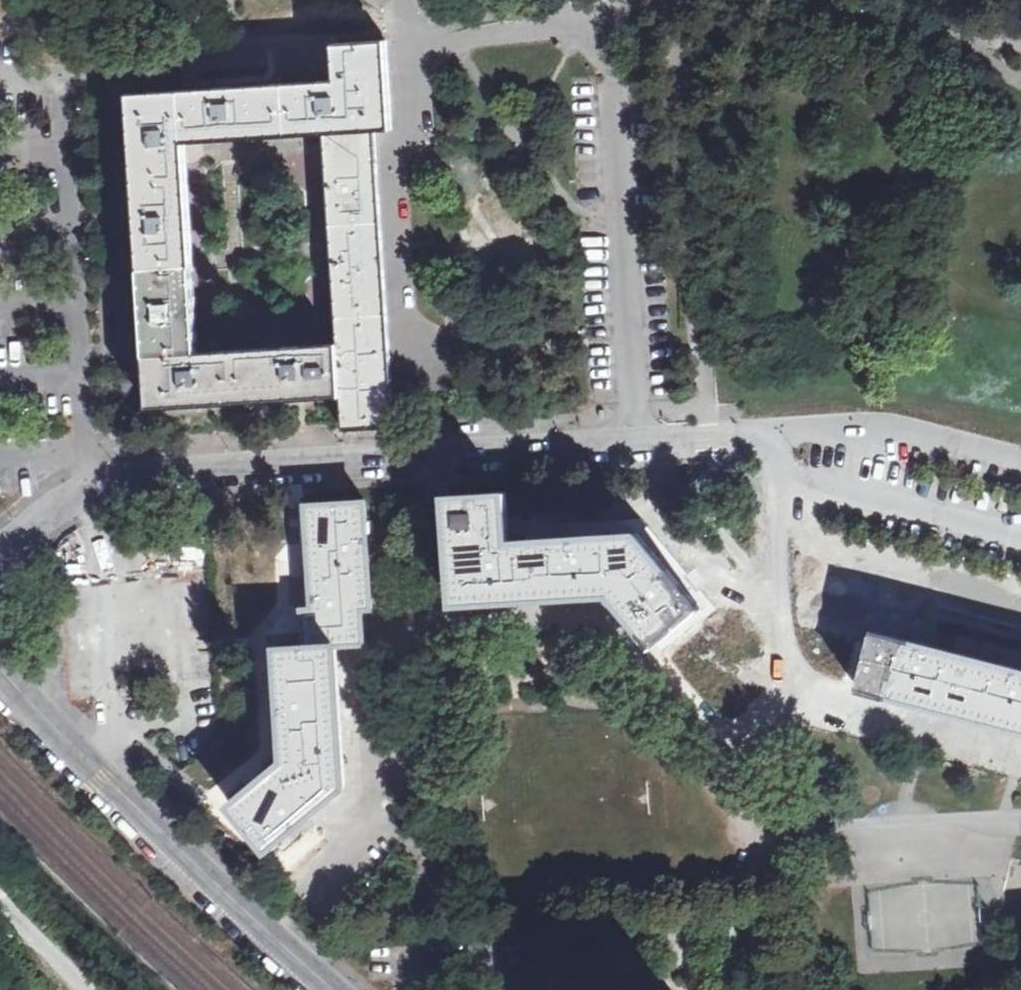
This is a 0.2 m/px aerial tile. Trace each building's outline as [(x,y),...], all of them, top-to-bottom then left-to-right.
[(393,127),(388,43),(335,47),(337,79),(216,88),(195,89),(132,94),(142,268),(193,264),(185,141),(327,131),(375,128),(393,127)] [(337,281),(341,344),(345,395),(346,429),(395,426),(375,128),(327,131),(337,281)] [(199,352),(193,264),(142,268),(148,356),(199,352)] [(199,352),(148,356),(151,406),(345,395),(341,344),(199,352)] [(677,669),(721,634),(720,632),(712,622),(639,534),(509,543),(506,494),(450,497),(457,602),(613,592),(677,669)] [(308,646),(340,644),(367,643),(365,609),(373,608),(368,504),(310,507),(317,608),(306,609),(308,646)] [(718,617),(712,622),(720,632),(726,627),(718,617)] [(842,684),(968,717),(1020,730),(1020,671),(943,651),(856,630),(842,684)] [(345,786),(340,644),(308,646),(280,649),(286,761),(233,804),(270,849),(345,786)]
